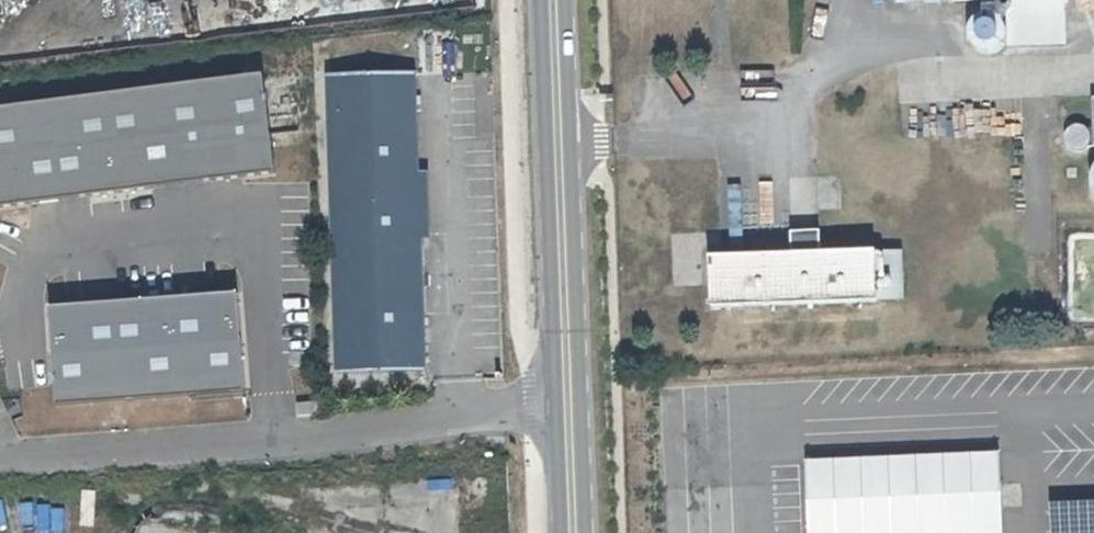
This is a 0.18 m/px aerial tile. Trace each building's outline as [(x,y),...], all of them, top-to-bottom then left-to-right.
[(412,168),(408,73),(323,76),(333,371),(417,368),(416,332),(414,234),(412,168)] [(0,106),(0,201),(264,167),(252,74),(0,106)] [(412,168),(414,234),(431,233),(429,168),(412,168)] [(789,256),(713,258),(714,306),(896,300),(895,251),(820,253),(819,233),(788,234),(789,256)] [(228,291),(41,307),(49,401),(236,385),(228,291)] [(310,415),(308,403),(293,405),(295,417),(310,415)] [(804,463),(807,532),(1001,532),(1000,509),(1018,508),(1017,484),(997,485),(996,454),(804,463)]
